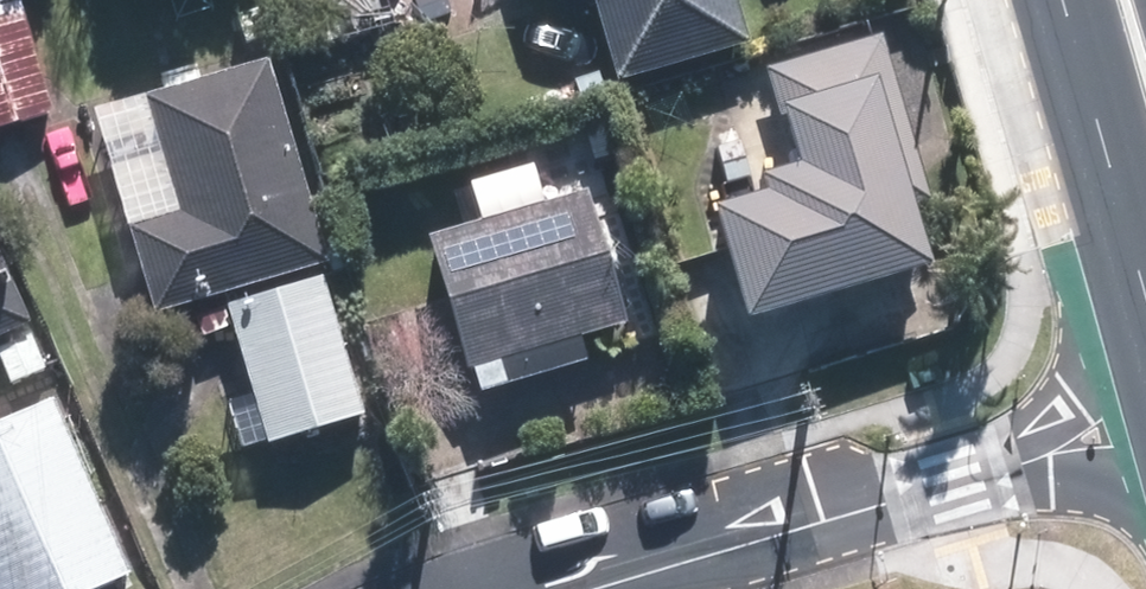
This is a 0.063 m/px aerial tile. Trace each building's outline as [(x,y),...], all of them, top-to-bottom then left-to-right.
[(11,0),(0,0),(0,126),(45,113),(11,0)] [(610,82),(741,44),(728,0),(585,0),(610,82)] [(700,216),(732,326),(917,273),(898,210),(922,203),(874,40),(761,73),(772,112),(768,113),(786,175),(750,185),(755,200),(700,216)] [(320,267),(261,64),(141,99),(175,216),(123,231),(147,316),(320,267)] [(576,197),(421,242),(460,372),(470,369),(476,393),(575,363),(568,340),(615,326),(576,197)] [(20,328),(0,282),(0,336),(20,328)] [(356,418),(313,283),(221,311),(264,446),(356,418)] [(45,406),(0,426),(0,588),(94,588),(121,577),(45,406)]
